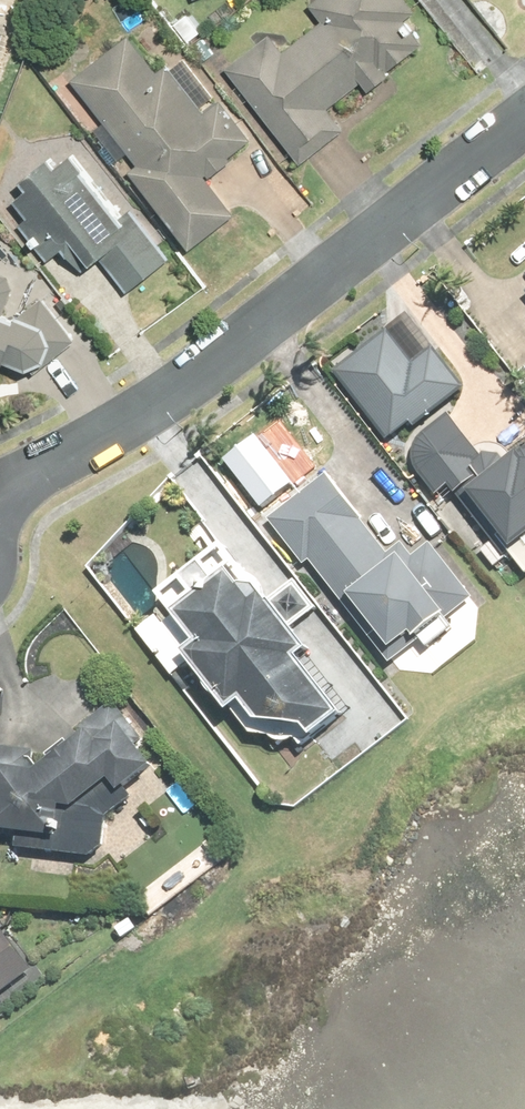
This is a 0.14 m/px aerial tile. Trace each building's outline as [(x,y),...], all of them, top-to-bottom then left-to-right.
[(394,75),(392,73),(427,46),(407,19),(418,11),(409,0),(319,0),(313,4),(327,22),(294,47),(287,52),(274,35),(257,48),(230,68),(242,84),(236,90),(247,104),(253,99),(304,165),(310,160),(346,132),(347,132),(340,122),(330,109),(367,81),(374,90),(394,75)] [(232,157),(254,140),(225,102),(209,114),(204,107),(216,97),(187,59),(174,69),(172,66),(161,74),(131,37),(93,67),(75,81),(93,104),(142,166),(133,173),(194,251),(240,216),(231,206),(209,177),(212,175),(213,177),(235,161),(232,157)] [(194,46),(207,61),(216,53),(204,39),(194,46)] [(126,218),(123,213),(76,156),(62,167),(57,159),(28,183),(32,188),(17,199),(33,219),(23,226),(47,256),(52,264),(69,250),(87,272),(97,264),(100,267),(106,262),(131,294),(175,260),(136,210),(126,218)] [(9,371),(13,363),(40,374),(79,341),(46,300),(20,321),(6,315),(16,288),(11,277),(0,273),(0,374),(8,370),(9,371)] [(339,369),(390,433),(410,417),(415,420),(463,382),(435,347),(414,364),(387,330),(339,369)] [(517,458),(511,452),(502,448),(494,445),(485,446),(478,451),(452,415),(424,437),(420,443),(417,449),(416,456),(416,463),(419,470),(441,498),(455,488),(493,538),(509,559),(513,555),(524,570),(524,452),(517,458)] [(474,603),(477,600),(434,545),(417,559),(406,546),(392,556),(329,476),(272,521),(305,564),(308,567),(313,562),(373,639),(394,666),(474,603)] [(322,612),(300,583),(273,603),(232,549),(166,598),(165,599),(173,610),(141,634),(174,678),(195,662),(238,719),(252,709),(266,728),(315,735),(321,744),(351,721),(306,663),(318,654),(299,629),(322,612)] [(93,853),(107,841),(111,813),(136,793),(128,783),(158,760),(143,741),(147,738),(116,700),(83,726),(86,730),(41,766),(33,765),(36,746),(0,743),(0,794),(2,794),(0,810),(0,825),(21,827),(20,845),(93,853)] [(34,966),(0,922),(0,923),(0,992),(34,966)]
